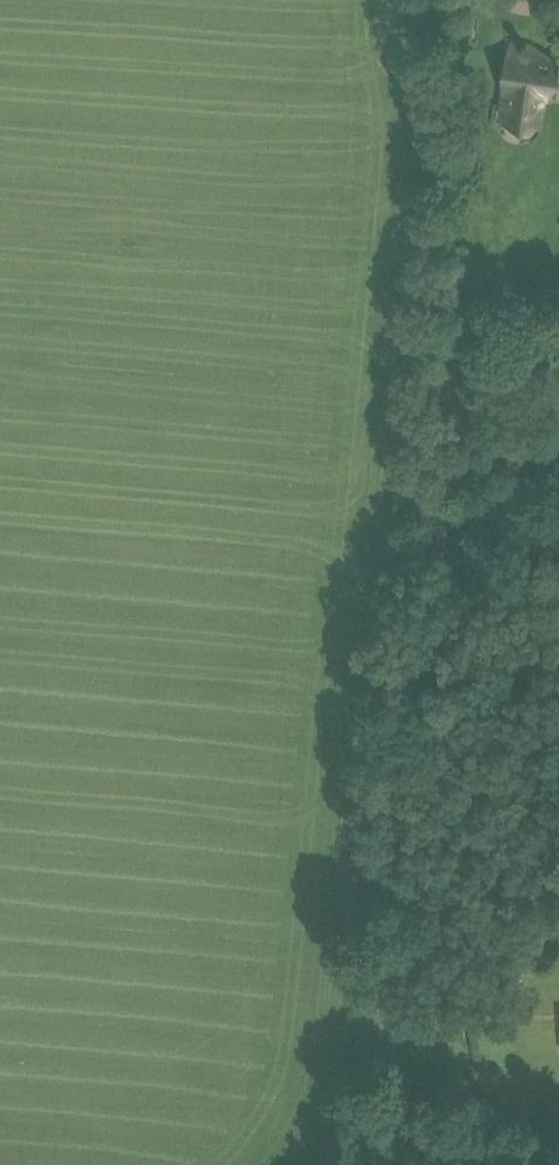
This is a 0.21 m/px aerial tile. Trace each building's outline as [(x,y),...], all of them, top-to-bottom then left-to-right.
[(455,33),(471,36),(473,18),(458,16),(455,33)] [(540,114),(543,92),(558,94),(558,58),(537,55),(538,50),(510,45),(504,86),(501,109),(540,114)] [(533,1004),(535,1021),(551,1019),(550,1003),(533,1004)]
